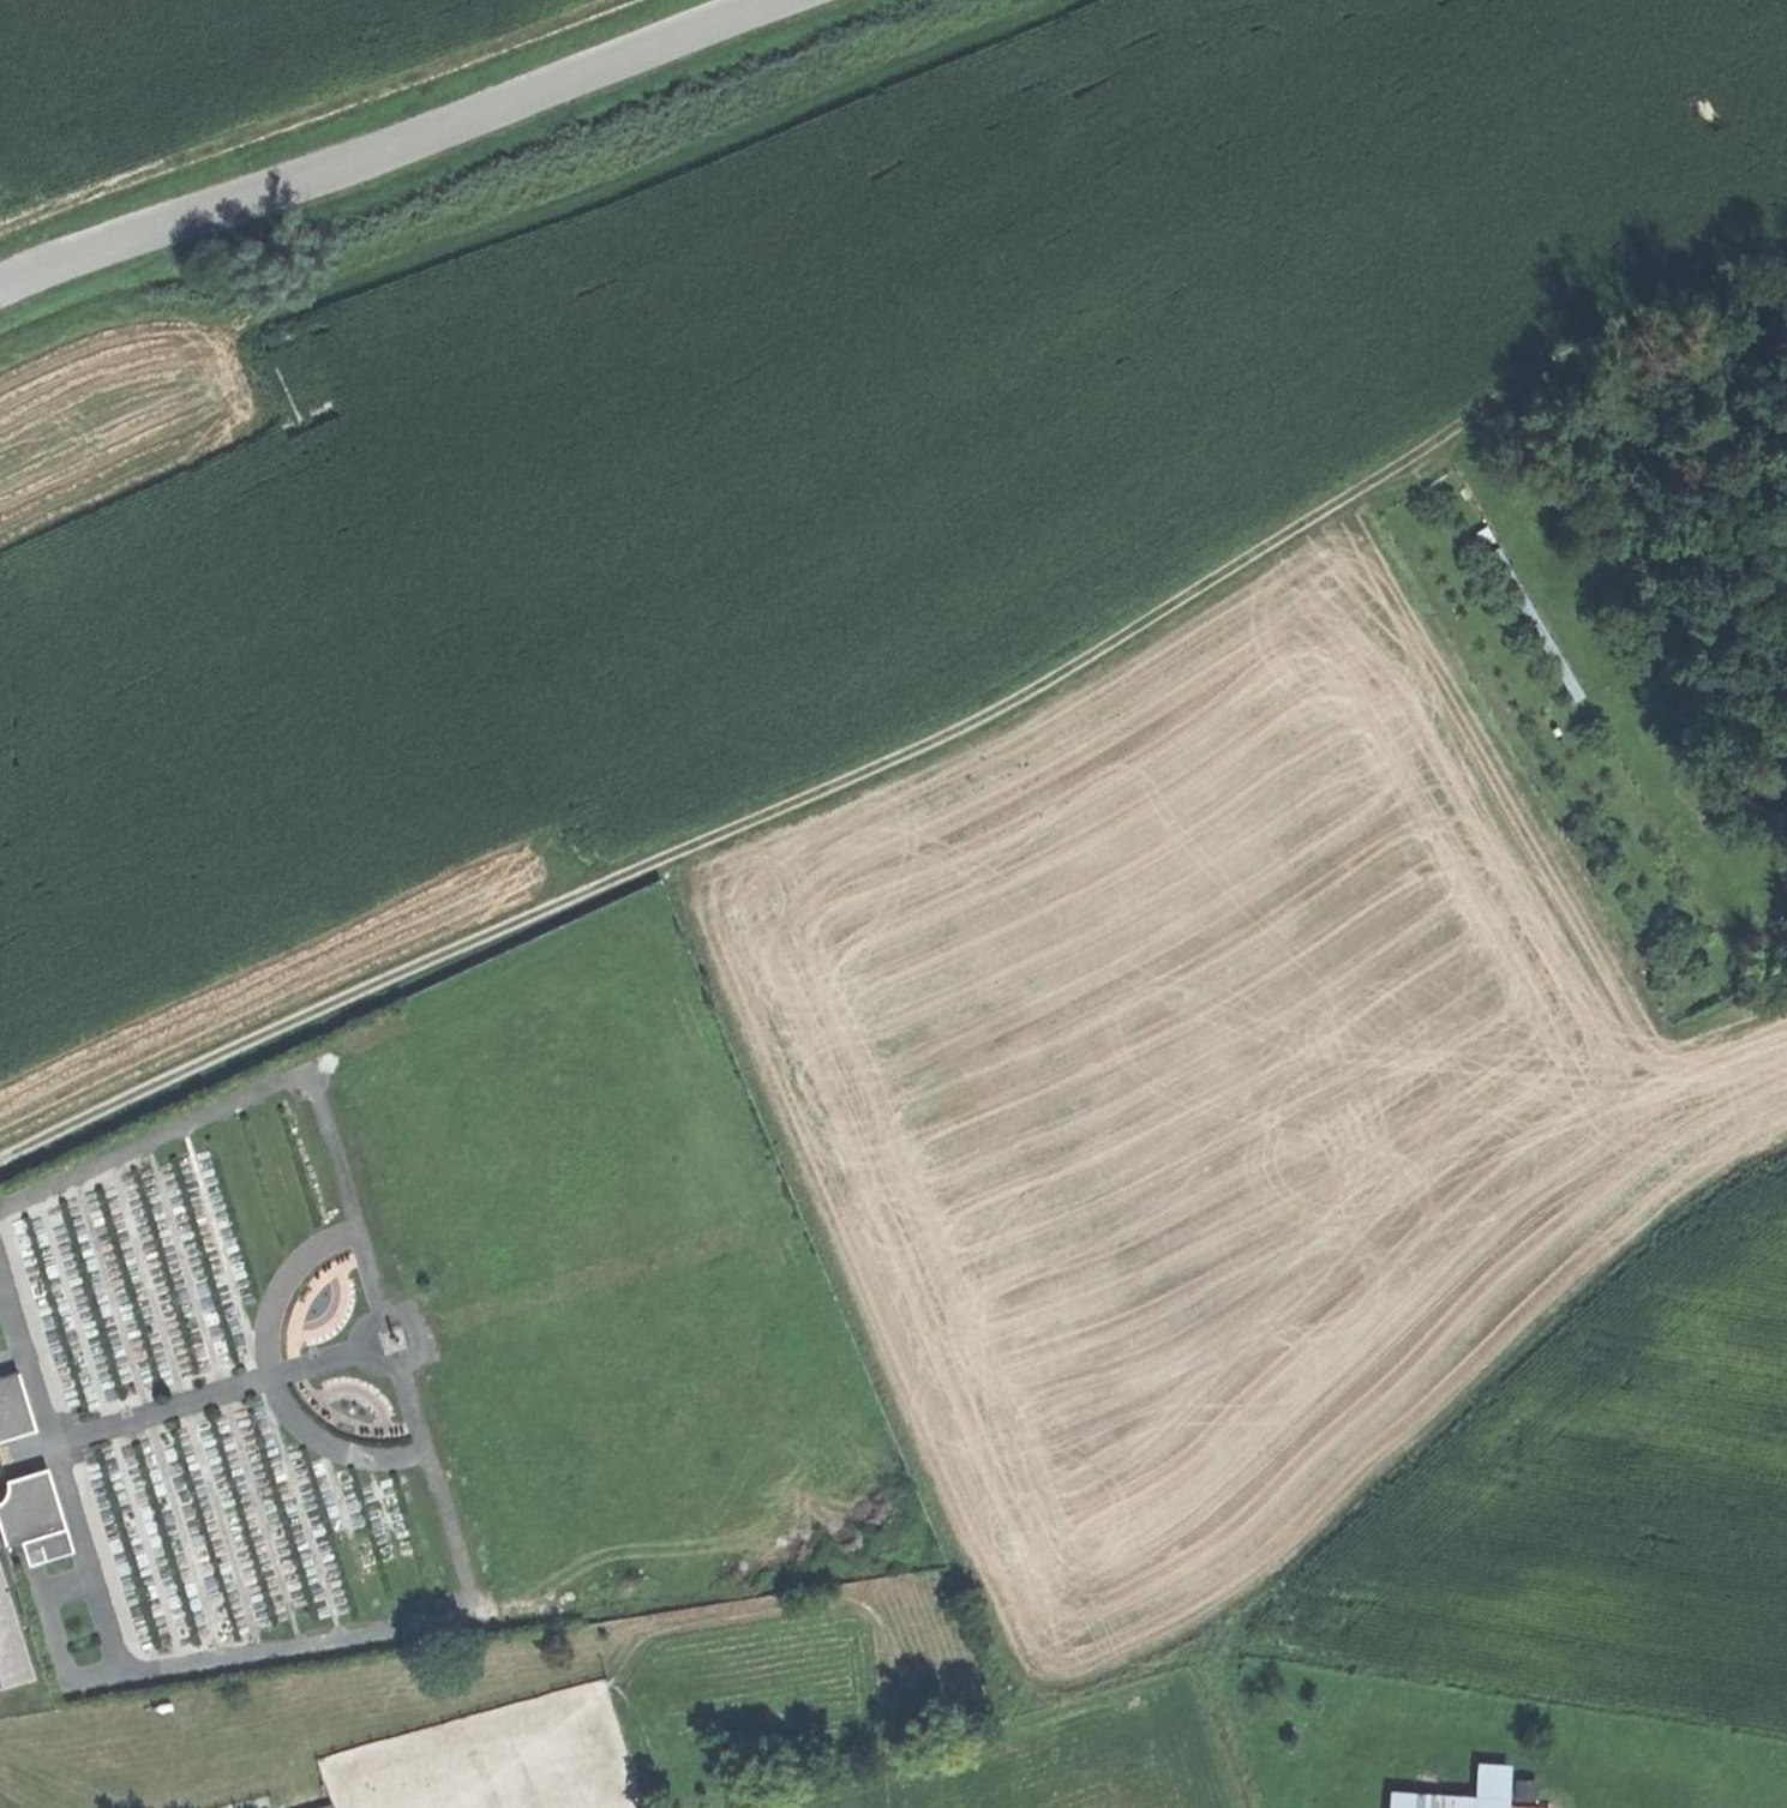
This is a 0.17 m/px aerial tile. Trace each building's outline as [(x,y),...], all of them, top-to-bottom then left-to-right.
[(38,1423),(18,1365),(0,1371),(0,1436),(38,1423)] [(12,1542),(23,1539),(29,1561),(75,1547),(50,1462),(0,1477),(0,1502),(12,1542)] [(30,1679),(24,1654),(0,1660),(0,1687),(30,1679)] [(1390,1807),(1512,1807),(1512,1758),(1478,1758),(1478,1787),(1390,1787),(1390,1807)] [(1514,1807),(1555,1807),(1555,1806),(1516,1798),(1514,1807)] [(303,1807),(337,1807),(335,1799),(303,1807)]
